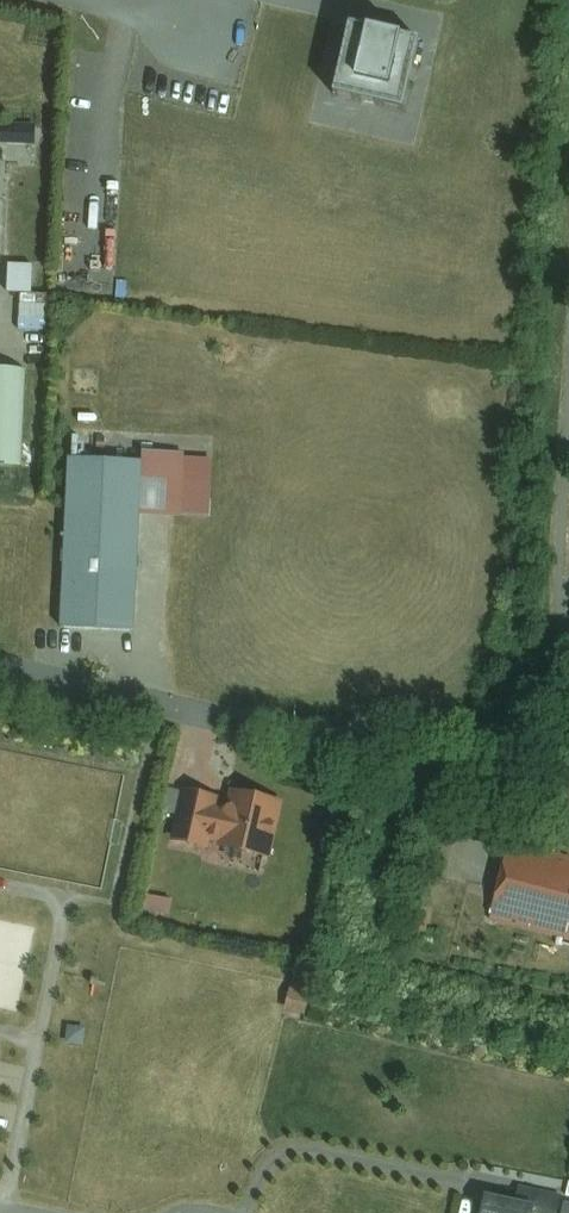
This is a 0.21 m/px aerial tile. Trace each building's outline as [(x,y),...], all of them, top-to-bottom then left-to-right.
[(351,26),(335,95),(401,110),(417,41),(351,26)] [(3,166),(35,167),(35,127),(3,127),(3,166)] [(32,266),(7,266),(8,306),(24,306),(24,295),(32,295),(32,266)] [(0,370),(0,466),(22,466),(24,371),(0,370)] [(142,452),(142,463),(67,460),(60,630),(136,633),(140,517),(211,520),(213,461),(184,460),(184,454),(142,452)] [(284,803),(231,791),(227,807),(223,806),(224,801),(202,796),(189,850),(211,855),(214,844),(218,845),(217,849),(270,862),(284,803)] [(489,923),(568,945),(568,860),(511,844),(489,923)] [(288,1010),(309,1015),(316,989),(294,983),(288,1010)] [(482,1212),(568,1212),(568,1205),(562,1203),(563,1197),(517,1188),(514,1205),(485,1199),(482,1212)]
